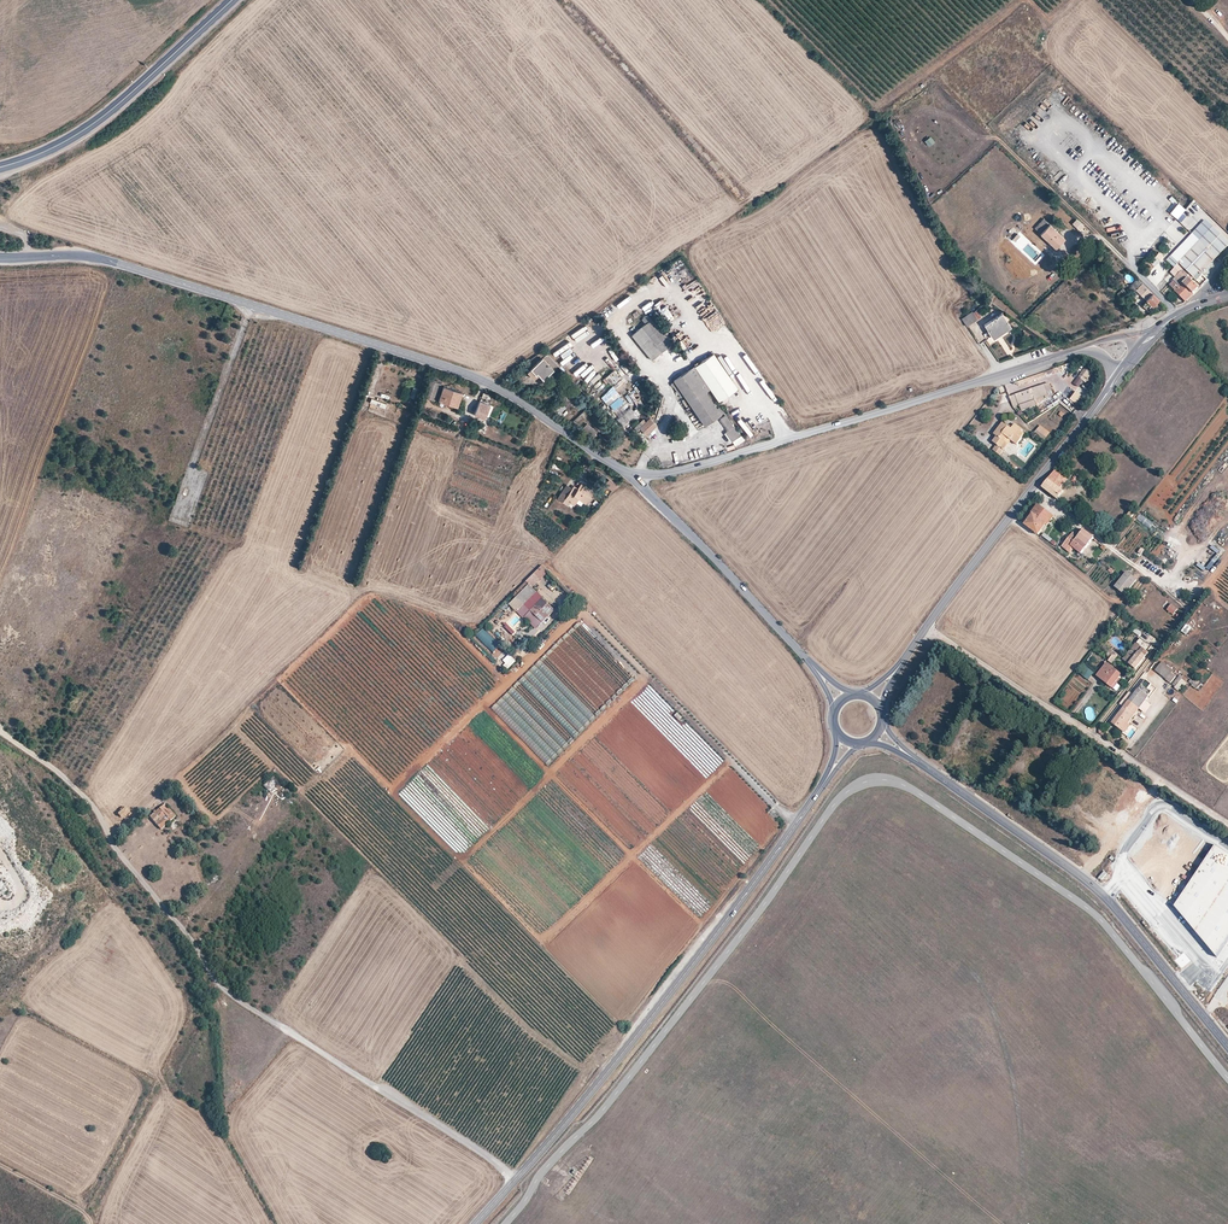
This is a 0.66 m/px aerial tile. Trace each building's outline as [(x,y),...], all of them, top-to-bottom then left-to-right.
[(928,146),(934,141),(930,135),(924,140),(928,146)] [(1034,229),(1055,248),(1064,238),(1043,219),(1034,229)] [(1074,224),(1080,230),(1083,226),(1078,220),(1074,224)] [(1166,260),(1174,268),(1178,263),(1213,227),(1206,220),(1166,260)] [(1193,276),(1198,272),(1200,274),(1227,244),(1227,241),(1213,227),(1178,263),(1190,274),(1193,276)] [(1163,256),(1159,252),(1150,261),(1154,265),(1163,256)] [(1190,274),(1178,263),(1174,268),(1170,272),(1175,276),(1172,279),(1173,279),(1169,284),(1174,289),(1173,290),(1185,300),(1192,292),(1182,282),(1190,274)] [(1182,282),(1192,292),(1197,287),(1190,279),(1193,276),(1190,274),(1182,282)] [(1136,290),(1142,284),(1137,280),(1131,285),(1136,290)] [(1136,290),(1147,301),(1142,305),(1148,311),(1152,306),(1155,303),(1158,300),(1142,284),(1136,290)] [(668,307),(662,311),(668,320),(674,317),(668,307)] [(630,310),(635,318),(639,315),(634,308),(630,310)] [(979,321),(973,311),(962,318),(968,327),(979,321)] [(1011,328),(1002,314),(984,326),(994,340),(1011,328)] [(632,335),(652,360),(671,344),(647,315),(643,319),(646,323),(632,335)] [(567,333),(570,337),(580,332),(578,328),(567,333)] [(550,349),(568,340),(566,336),(548,345),(550,349)] [(612,352),(615,349),(606,340),(603,343),(612,352)] [(568,363),(577,354),(573,350),(564,359),(568,363)] [(576,366),(587,356),(583,352),(573,363),(576,366)] [(737,387),(713,352),(694,365),(710,388),(718,400),(737,387)] [(537,373),(543,379),(554,369),(553,369),(557,365),(547,354),(543,359),(542,358),(530,369),(535,375),(537,373)] [(581,370),(591,362),(588,359),(579,366),(581,370)] [(590,364),(579,374),(583,377),(593,367),(590,364)] [(586,381),(602,368),(599,365),(583,378),(586,381)] [(680,397),(683,395),(704,425),(723,412),(720,407),(717,408),(705,391),(710,388),(694,365),(673,380),(675,384),(672,386),(680,397)] [(1094,373),(1085,366),(1072,383),(1078,387),(1084,380),(1087,382),(1094,373)] [(604,377),(611,384),(619,377),(613,370),(604,377)] [(592,384),(601,375),(597,372),(589,381),(592,384)] [(430,380),(424,397),(434,400),(440,383),(430,380)] [(1050,384),(1010,397),(1013,406),(1053,393),(1050,384)] [(562,391),(578,408),(583,403),(568,386),(562,391)] [(443,387),(439,400),(457,406),(461,393),(443,387)] [(628,405),(619,394),(620,393),(616,389),(612,391),(609,387),(600,394),(617,415),(628,405)] [(1076,390),(1070,399),(1077,404),(1083,395),(1076,390)] [(483,393),(475,414),(484,418),(490,405),(484,403),(488,395),(483,393)] [(718,400),(720,404),(728,400),(726,396),(718,400)] [(630,406),(616,418),(623,426),(637,415),(630,406)] [(725,433),(731,442),(740,436),(734,427),(733,427),(725,415),(720,419),(728,431),(725,433)] [(637,425),(646,435),(655,426),(649,419),(644,424),(641,421),(637,425)] [(472,421),(469,427),(477,431),(480,424),(472,421)] [(592,435),(596,430),(587,422),(582,426),(592,435)] [(992,450),(999,456),(1003,451),(1000,449),(1008,439),(1011,441),(1016,445),(1024,435),(1021,433),(1022,431),(1014,424),(1010,429),(1002,423),(993,435),(995,437),(991,442),(996,445),(992,450)] [(1038,427),(1048,435),(1050,433),(1039,425),(1038,427)] [(1035,431),(1045,438),(1048,435),(1038,427),(1035,431)] [(1000,449),(1003,451),(1011,441),(1008,439),(1000,449)] [(1042,488),(1056,499),(1063,491),(1060,489),(1067,480),(1055,471),(1042,488)] [(604,486),(614,490),(617,482),(607,478),(604,486)] [(572,488),(566,484),(557,498),(563,502),(565,498),(574,504),(578,498),(586,503),(592,493),(580,484),(578,488),(574,486),(572,488)] [(1024,525),(1038,536),(1046,525),(1047,526),(1054,518),(1036,505),(1030,513),(1032,514),(1024,525)] [(1153,532),(1157,527),(1141,514),(1136,519),(1153,532)] [(1081,553),(1094,537),(1083,530),(1078,537),(1073,534),(1063,547),(1071,553),(1074,548),(1081,553)] [(543,566),(526,583),(529,585),(533,589),(549,573),(543,566)] [(1126,593),(1134,584),(1137,580),(1127,572),(1116,585),(1126,593)] [(529,585),(510,605),(517,612),(536,592),(533,589),(529,585)] [(545,600),(540,605),(543,609),(536,616),(543,622),(555,610),(545,600)] [(536,616),(543,609),(540,605),(533,613),(536,616)] [(1167,611),(1173,616),(1177,610),(1171,605),(1167,611)] [(581,645),(591,635),(578,622),(563,637),(568,641),(574,635),(580,641),(579,643),(581,645)] [(1181,630),(1186,634),(1191,627),(1186,623),(1181,630)] [(1140,636),(1142,632),(1135,627),(1132,631),(1140,636)] [(1139,638),(1123,660),(1136,669),(1147,655),(1145,653),(1151,645),(1147,642),(1147,643),(1139,638)] [(507,669),(516,661),(512,656),(503,664),(507,669)] [(1161,661),(1154,670),(1171,683),(1178,674),(1161,661)] [(1097,676),(1112,688),(1121,676),(1106,664),(1097,676)] [(1080,673),(1088,679),(1094,672),(1086,666),(1080,673)] [(1179,690),(1186,681),(1179,675),(1172,685),(1179,690)] [(1111,722),(1124,732),(1130,724),(1128,722),(1148,695),(1151,691),(1147,688),(1150,683),(1144,679),(1138,688),(1137,687),(1111,722)] [(973,760),(982,746),(968,738),(960,751),(973,760)] [(1035,784),(1047,772),(1036,762),(1024,774),(1035,784)] [(1112,827),(1135,788),(1106,771),(1083,811),(1112,827)] [(263,786),(268,790),(278,781),(273,776),(263,786)] [(1148,812),(1152,814),(1131,850),(1172,874),(1198,829),(1153,803),(1148,812)] [(150,817),(161,829),(175,817),(164,804),(150,817)] [(193,810),(203,821),(206,819),(196,808),(193,810)] [(1214,844),(1173,905),(1215,955),(1227,935),(1227,853),(1214,844)] [(1075,854),(1082,859),(1085,855),(1077,848),(1073,852),(1075,854)]
